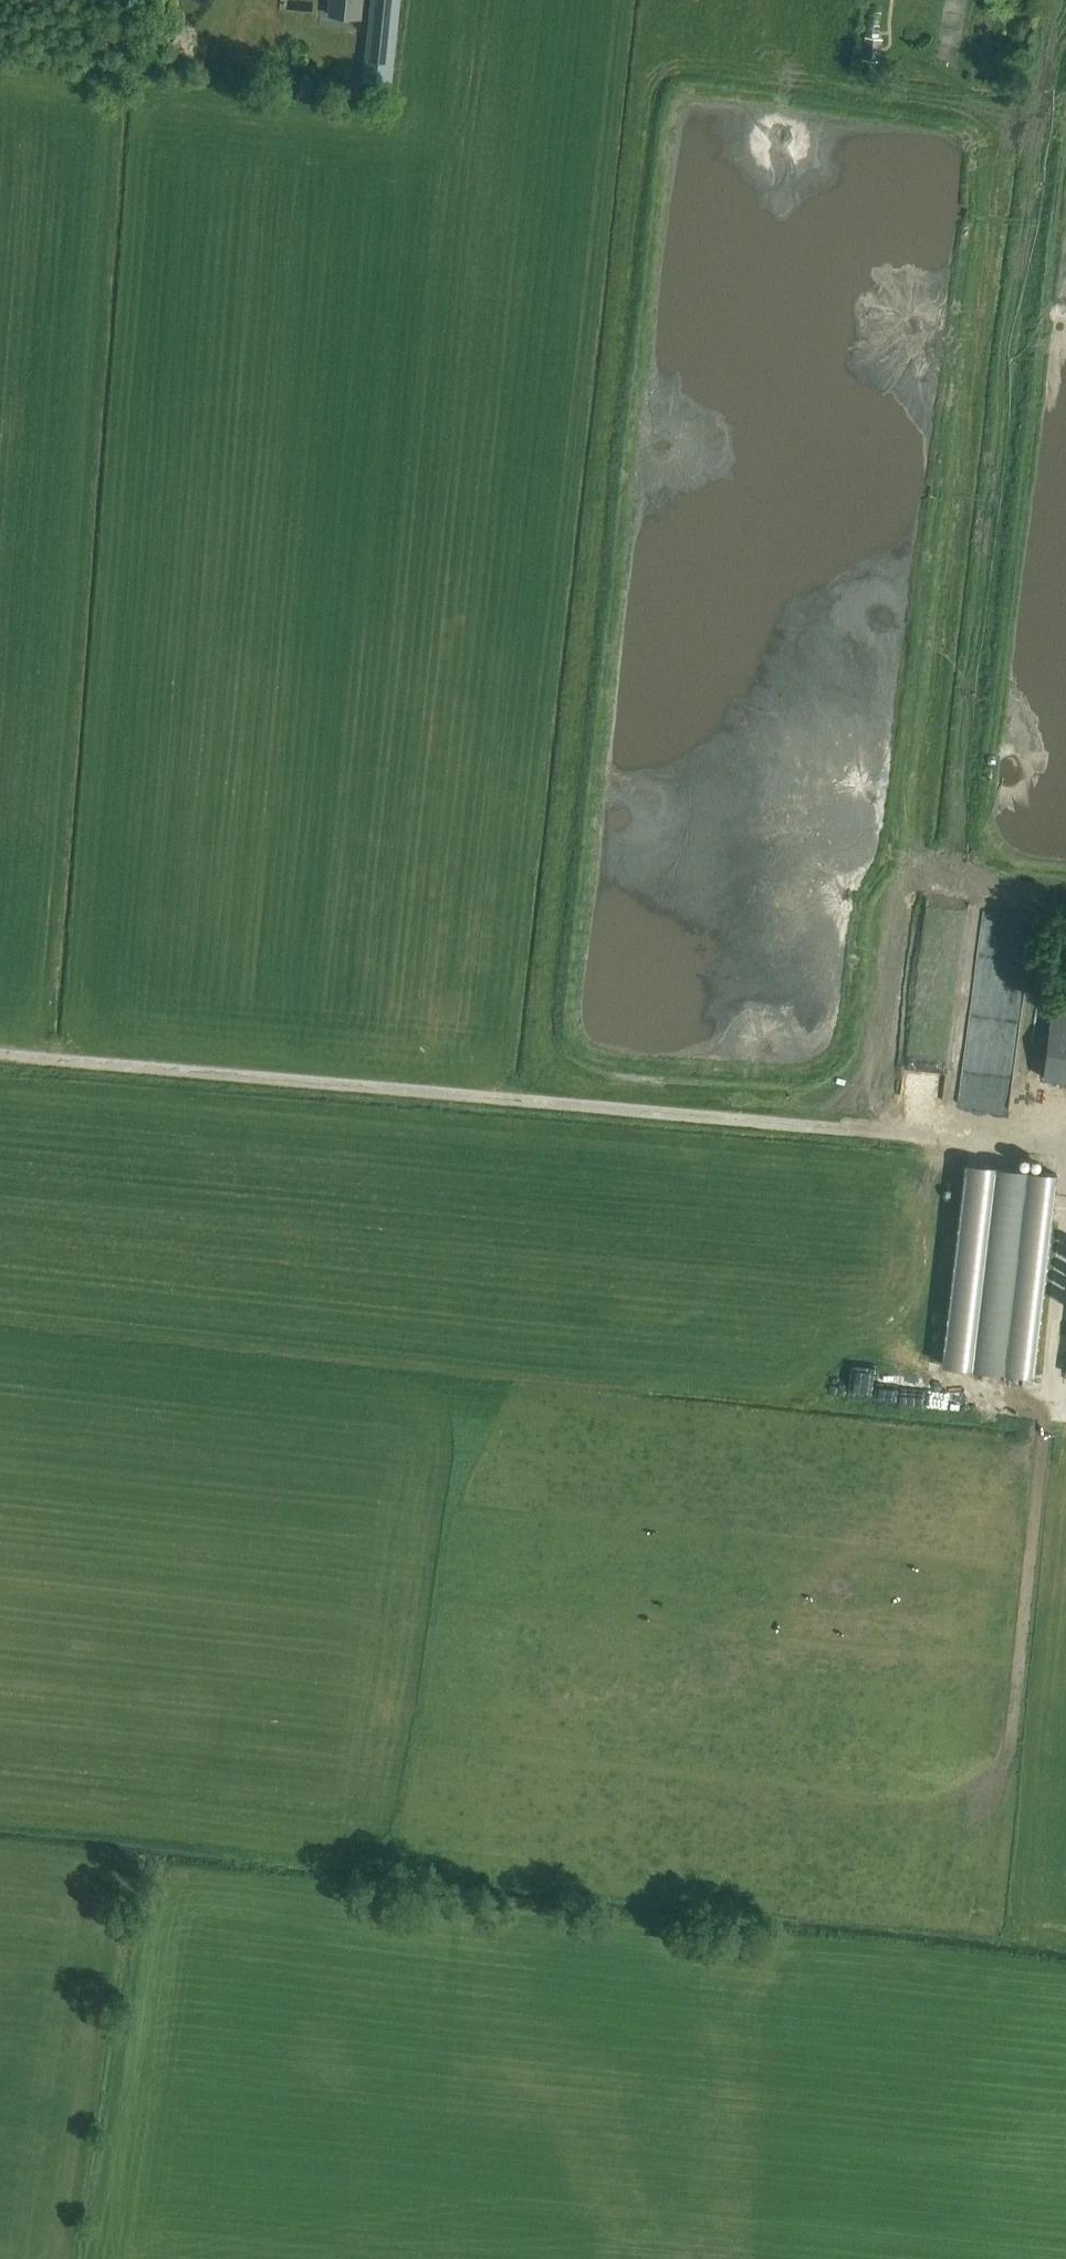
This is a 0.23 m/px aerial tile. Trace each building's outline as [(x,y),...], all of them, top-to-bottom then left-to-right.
[(327,15),(360,18),(362,0),(329,0),(327,15)] [(371,4),(365,56),(395,59),(400,18),(401,7),(371,3),(371,4)] [(865,37),(862,60),(879,63),(882,39),(865,37)] [(1054,1000),(1044,1079),(1065,1082),(1065,1001),(1054,1000)] [(1033,1377),(1056,1173),(965,1163),(942,1366),(1033,1377)]
